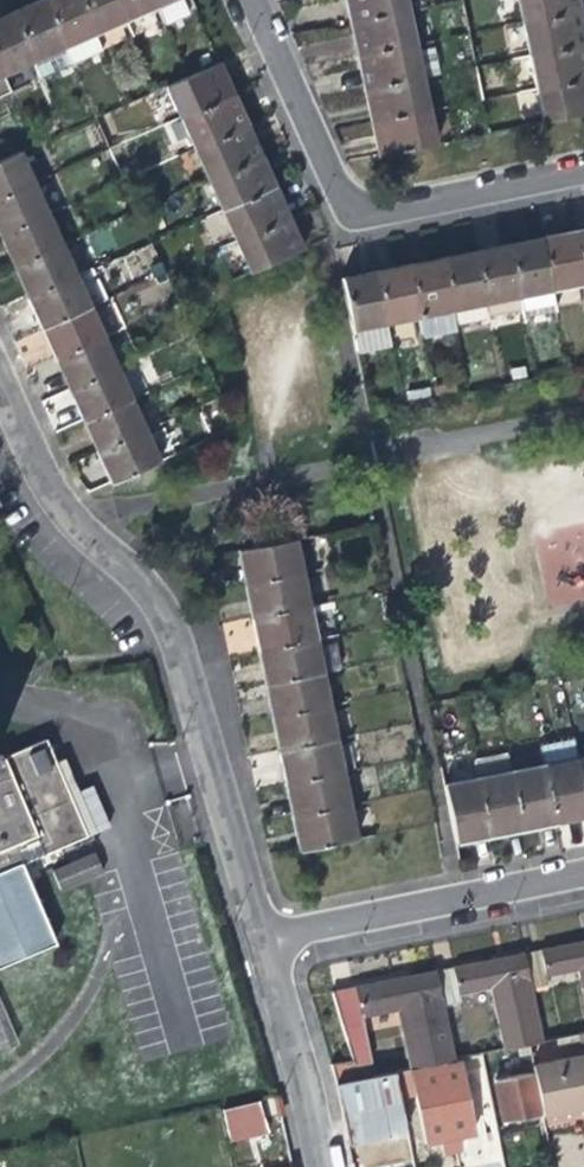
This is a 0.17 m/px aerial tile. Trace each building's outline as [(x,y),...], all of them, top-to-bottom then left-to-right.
[(63,47),(42,0),(40,0),(28,6),(11,13),(32,61),(63,47)] [(94,33),(79,0),(42,0),(63,47),(94,33)] [(124,19),(115,0),(79,0),(94,33),(124,19)] [(155,5),(152,0),(115,0),(124,19),(155,5)] [(349,24),(406,12),(404,0),(343,0),(345,9),(349,24)] [(521,25),(577,13),(575,0),(515,0),(521,25)] [(413,46),(406,12),(349,24),(352,41),(355,58),(413,46)] [(32,61),(11,13),(0,18),(0,75),(32,61)] [(528,58),(583,47),(583,45),(581,29),(577,13),(521,25),(528,58)] [(75,61),(103,49),(97,36),(69,47),(75,61)] [(432,43),(413,46),(355,58),(359,74),(363,92),(421,80),(439,76),(432,43)] [(534,92),(583,82),(583,47),(528,58),(534,92)] [(165,88),(179,119),(232,96),(224,79),(217,65),(187,78),(165,88)] [(427,114),(421,80),(363,92),(366,109),(369,125),(427,114)] [(534,92),(541,124),(583,115),(583,82),(534,92)] [(237,108),(232,96),(179,119),(193,150),(246,127),(237,108)] [(434,146),(427,114),(369,125),(373,141),(376,158),(434,146)] [(253,143),(246,127),(193,150),(206,180),(259,156),(253,143)] [(32,184),(19,154),(3,161),(0,162),(0,199),(32,184)] [(266,172),(259,156),(206,180),(221,211),(274,188),(266,172)] [(32,184),(0,199),(0,235),(46,215),(32,184)] [(281,203),(274,188),(221,211),(234,242),(288,218),(281,203)] [(46,215),(0,235),(0,242),(4,251),(11,267),(60,246),(46,215)] [(294,233),(288,218),(234,242),(249,275),(302,251),(294,233)] [(583,284),(583,231),(572,234),(582,285),(583,284)] [(550,292),(582,285),(572,234),(557,237),(539,240),(550,292)] [(517,298),(550,292),(539,240),(521,244),(506,247),(517,298)] [(74,277),(60,246),(11,267),(18,282),(25,298),(74,277)] [(483,305),(517,298),(506,247),(487,251),(473,254),(483,305)] [(450,312),(483,305),(473,254),(458,257),(440,261),(450,312)] [(455,335),(450,312),(440,261),(426,264),(407,268),(417,318),(422,342),(455,335)] [(385,325),(417,318),(407,268),(390,271),(374,275),(385,325)] [(389,345),(385,325),(374,275),(356,278),(341,282),(356,352),(389,345)] [(88,307),(74,277),(25,298),(32,314),(39,329),(88,307)] [(102,339),(88,307),(39,329),(48,348),(54,361),(102,339)] [(116,370),(102,339),(54,361),(61,378),(67,391),(116,370)] [(130,400),(116,370),(67,391),(72,402),(81,422),(130,400)] [(144,432),(130,400),(81,422),(86,434),(95,453),(144,432)] [(158,463),(144,432),(95,453),(100,464),(109,485),(158,463)] [(240,565),(243,583),(303,571),(296,537),(236,549),(240,565)] [(310,607),(303,571),(243,583),(246,597),(251,619),(310,607)] [(316,639),(310,607),(251,619),(253,630),(257,651),(316,639)] [(323,672),(316,639),(257,651),(260,664),(264,683),(323,672)] [(330,706),(323,672),(264,683),(267,699),(271,718),(330,706)] [(337,741),(330,706),(271,718),(274,732),(278,753),(337,741)] [(546,764),(557,822),(571,819),(583,816),(583,794),(577,757),(573,738),(542,745),(546,764)] [(52,943),(19,866),(85,837),(44,739),(0,758),(0,965),(52,943)] [(343,772),(337,741),(278,753),(282,773),(284,784),(343,772)] [(474,760),(478,778),(488,836),(508,832),(522,829),(511,771),(507,754),(474,760)] [(546,764),(511,771),(522,829),(542,825),(557,822),(546,764)] [(349,805),(343,772),(284,784),(289,804),(291,818),(349,805)] [(470,839),(488,836),(478,778),(443,785),(454,842),(470,839)] [(356,841),(349,805),(291,818),(295,834),(299,853),(356,841)] [(95,857),(54,873),(63,894),(103,877),(95,857)] [(583,1009),(583,943),(570,946),(522,955),(529,992),(547,989),(545,980),(578,973),(583,1009)] [(493,990),(504,1052),(528,1047),(539,1045),(529,992),(522,955),(483,962),(437,971),(445,1009),(462,1006),(460,996),(493,990)] [(395,1010),(408,1071),(456,1061),(445,1009),(437,971),(408,977),(331,992),(353,1064),(332,1069),(336,1086),(348,1084),(372,1079),(368,1061),(371,1061),(362,1016),(395,1010)] [(19,1044),(0,998),(0,1052),(19,1044)] [(576,1037),(579,1059),(532,1069),(541,1114),(566,1110),(583,1106),(583,1035),(576,1037)] [(460,1061),(456,1061),(408,1071),(395,1074),(398,1091),(463,1078),(460,1061)] [(531,1073),(496,1080),(504,1122),(524,1118),(539,1115),(531,1073)] [(407,1135),(398,1091),(395,1074),(372,1079),(348,1084),(336,1086),(348,1146),(407,1135)] [(439,1142),(441,1152),(459,1148),(457,1139),(474,1135),(465,1084),(416,1095),(428,1145),(439,1142)] [(222,1113),(228,1141),(249,1137),(247,1127),(264,1123),(258,1104),(222,1113)] [(282,1137),(268,1140),(271,1151),(284,1149),(282,1137)]
